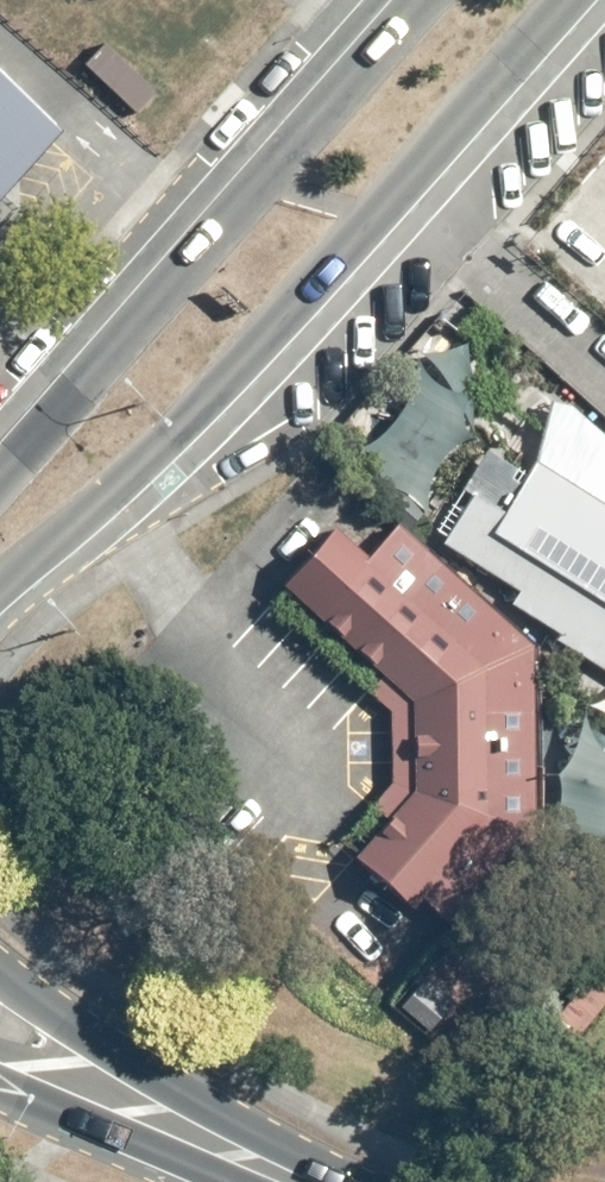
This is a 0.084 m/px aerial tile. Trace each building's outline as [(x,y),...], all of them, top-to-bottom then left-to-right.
[(56,137),(0,88),(0,199),(56,137)] [(535,467),(501,521),(472,502),(443,549),(518,596),(510,608),(558,638),(554,644),(604,676),(604,511),(535,467)] [(386,823),(352,862),(411,913),(420,904),(450,929),(457,935),(536,838),(531,650),(396,529),(366,563),(332,533),(279,591),(380,681),(409,707),(412,794),(386,823)] [(409,707),(380,681),(367,697),(389,715),(391,788),(371,811),(386,823),(412,794),(409,707)]
